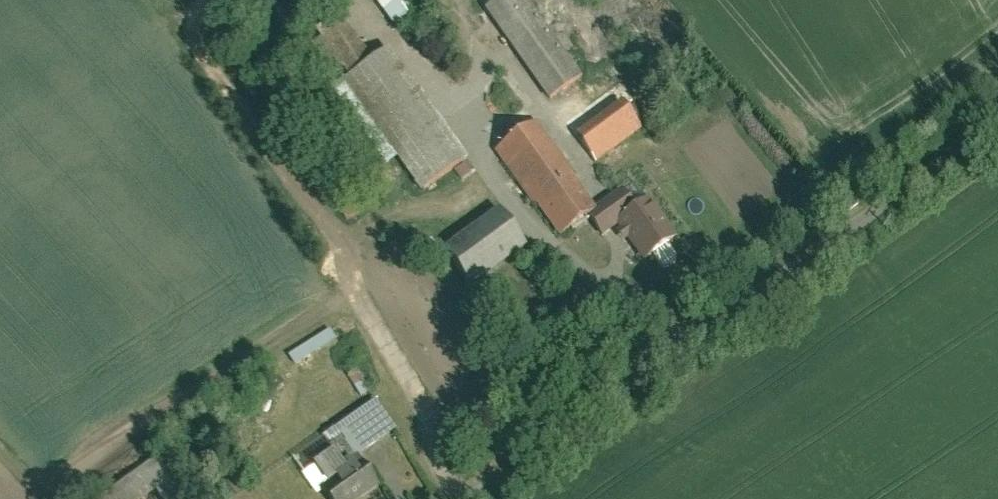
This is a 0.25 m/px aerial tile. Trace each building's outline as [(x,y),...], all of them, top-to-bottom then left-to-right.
[(399,30),(422,14),(413,0),(379,0),(399,30)] [(492,10),(552,97),(581,77),(528,0),(506,0),(492,10)] [(346,81),(373,62),(339,13),(311,31),(318,41),(312,46),(332,74),(338,70),(346,81)] [(463,160),(388,52),(373,62),(346,81),(420,189),(463,160)] [(628,78),(570,120),(598,159),(656,117),(628,78)] [(535,128),(498,154),(532,202),(539,198),(566,236),(593,218),(597,215),(535,128)] [(597,215),(593,218),(605,234),(620,223),(648,261),(678,239),(650,201),(638,210),(626,194),(597,215)] [(526,245),(502,212),(455,245),(479,279),(526,245)] [(290,351),(330,331),(325,321),(285,341),(290,351)] [(334,330),(291,352),(297,363),(340,341),(334,330)] [(375,404),(340,428),(359,456),(395,432),(375,404)] [(335,498),(361,498),(379,487),(364,466),(357,471),(350,460),(340,467),(332,455),(314,467),(335,498)] [(99,498),(143,498),(172,479),(157,458),(99,498)]
